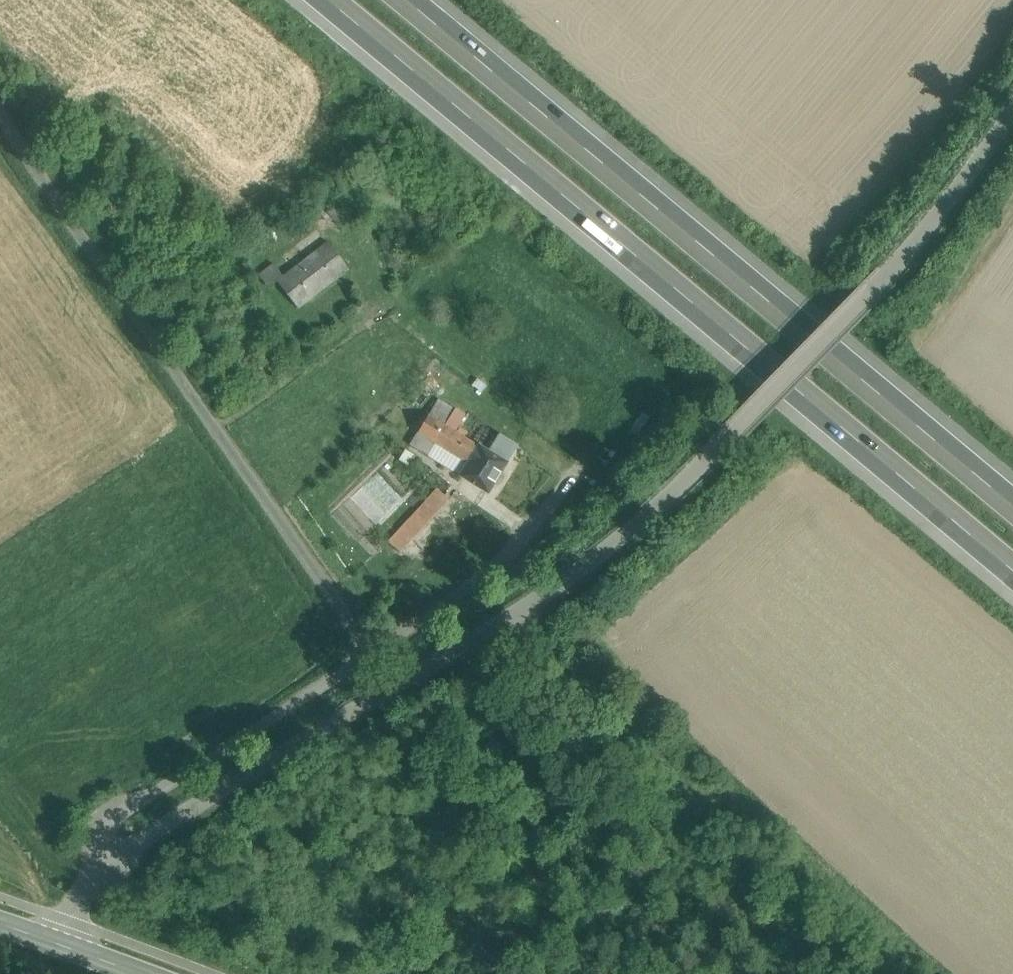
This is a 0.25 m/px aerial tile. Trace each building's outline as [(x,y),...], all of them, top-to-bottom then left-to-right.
[(283,277),(278,281),(298,308),(349,269),(328,242),(283,277)] [(274,264),(260,275),(269,287),(278,281),(283,277),(274,264)] [(429,416),(411,445),(428,456),(436,443),(434,442),(444,425),(429,416)] [(478,446),(444,425),(434,442),(436,443),(468,463),(478,446)] [(489,451),(479,445),(468,463),(460,475),(489,493),(518,445),(500,434),(489,451)] [(438,489),(389,542),(401,553),(449,499),(438,489)]
